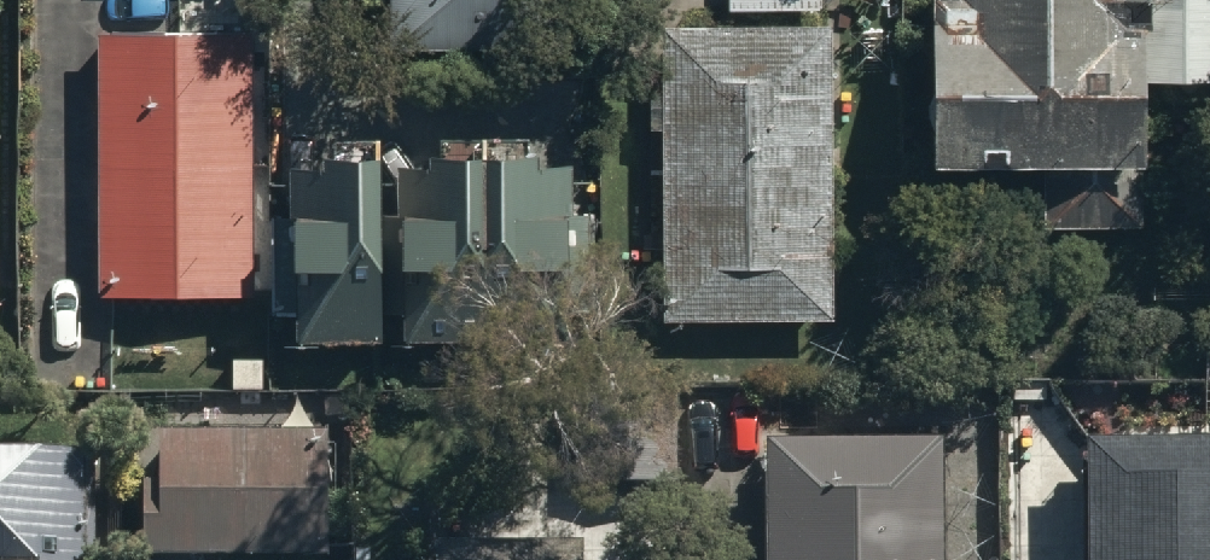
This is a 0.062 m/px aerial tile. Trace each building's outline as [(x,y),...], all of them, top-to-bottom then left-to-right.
[(392,31),(544,31),(544,0),(392,0),(392,31)] [(932,134),(1042,132),(1043,215),(1139,213),(1137,62),(1172,61),(1172,81),(1209,80),(1209,0),(929,0),(932,134)] [(835,305),(834,8),(664,8),(664,80),(654,80),(654,117),(666,117),(666,306),(835,305)] [(266,26),(103,26),(104,281),(266,281),(266,26)] [(439,132),(403,145),(402,320),(580,322),(581,139),(548,128),(547,108),(439,107),(439,132)] [(390,318),(393,111),(331,110),(330,132),(292,131),(292,175),(278,175),(277,265),(301,265),(300,317),(390,318)] [(334,413),(165,415),(165,464),(147,464),(147,550),(335,548),(334,413)] [(765,559),(942,559),(942,432),(765,433),(765,559)] [(1086,432),(1086,559),(1209,559),(1209,433),(1086,432)] [(0,444),(0,559),(95,559),(95,444),(0,444)] [(582,525),(438,525),(438,559),(582,559),(582,525)]
